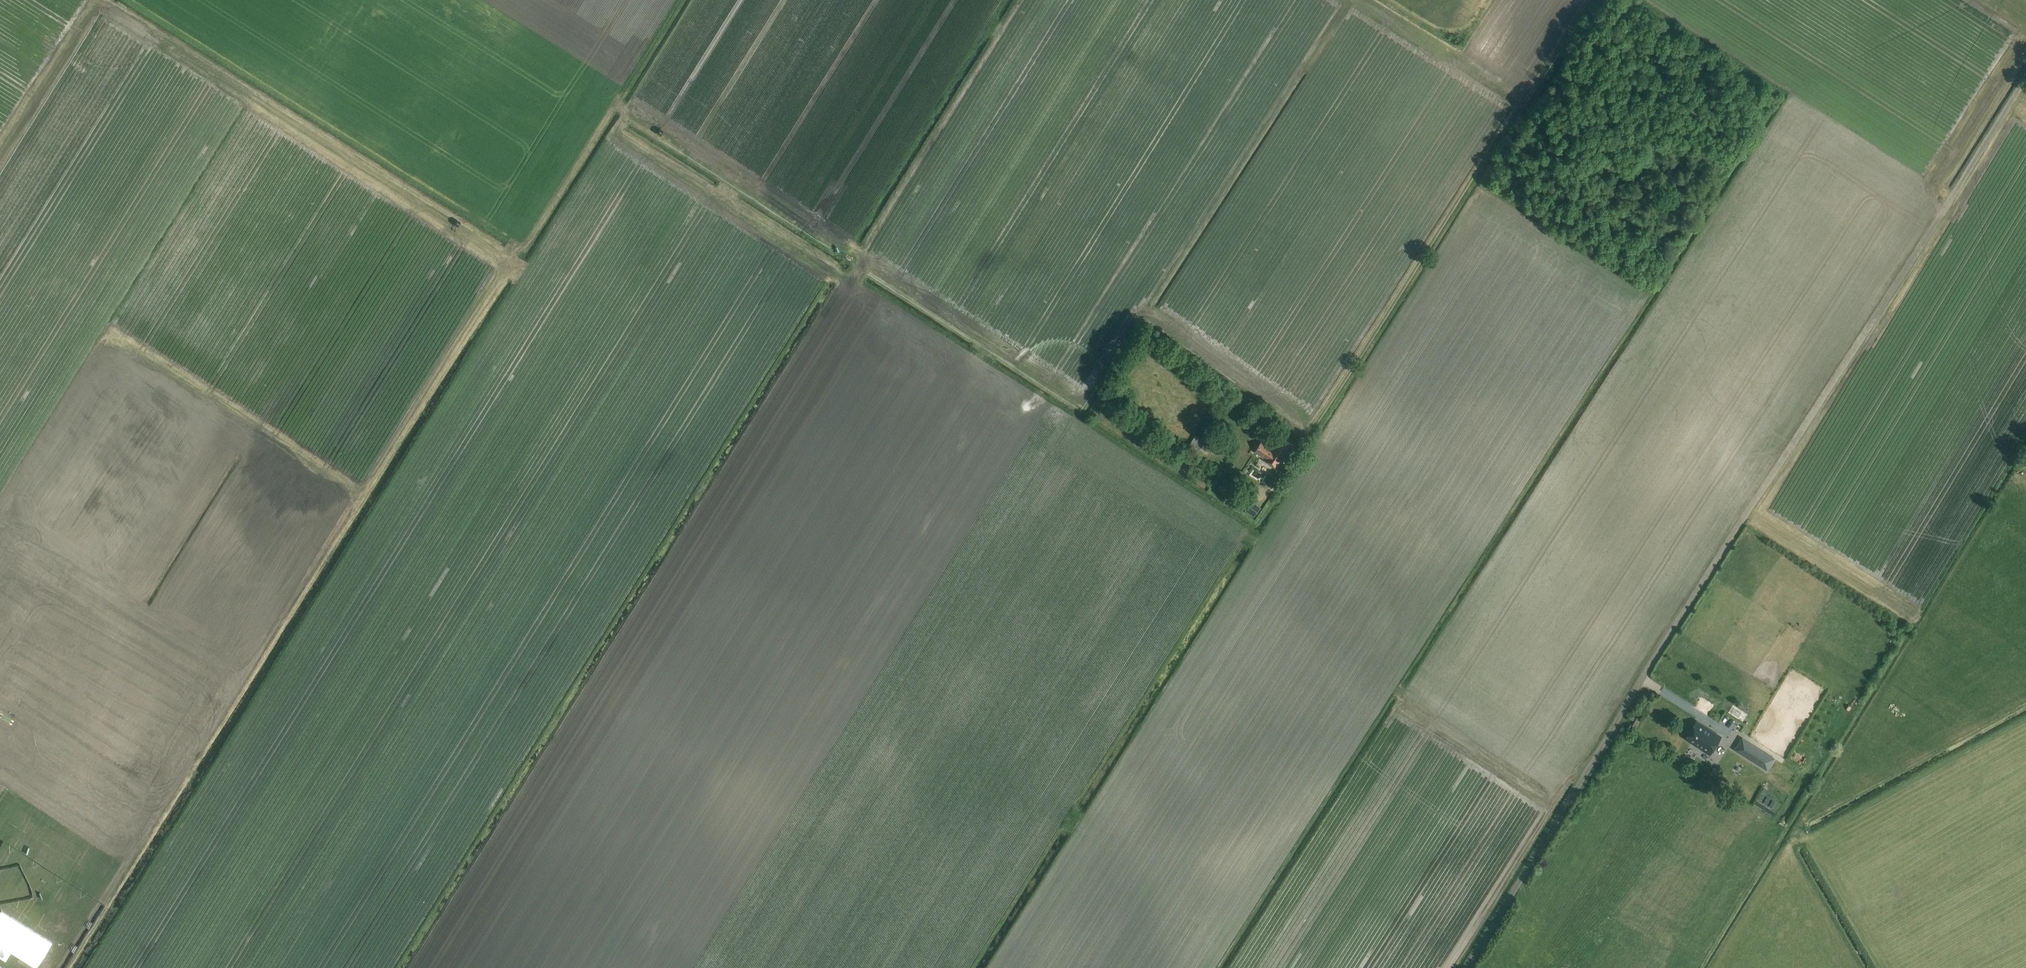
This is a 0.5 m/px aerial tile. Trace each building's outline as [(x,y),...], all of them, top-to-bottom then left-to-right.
[(1239,417),(1250,412),(1245,400),(1234,405),(1239,417)] [(1278,468),(1293,444),(1279,435),(1271,446),(1262,440),(1255,451),(1265,457),(1264,459),(1278,468)] [(1711,752),(1721,736),(1697,721),(1686,738),(1702,748),(1703,746),(1711,752)] [(1743,739),(1736,750),(1767,769),(1774,758),(1743,739)]
